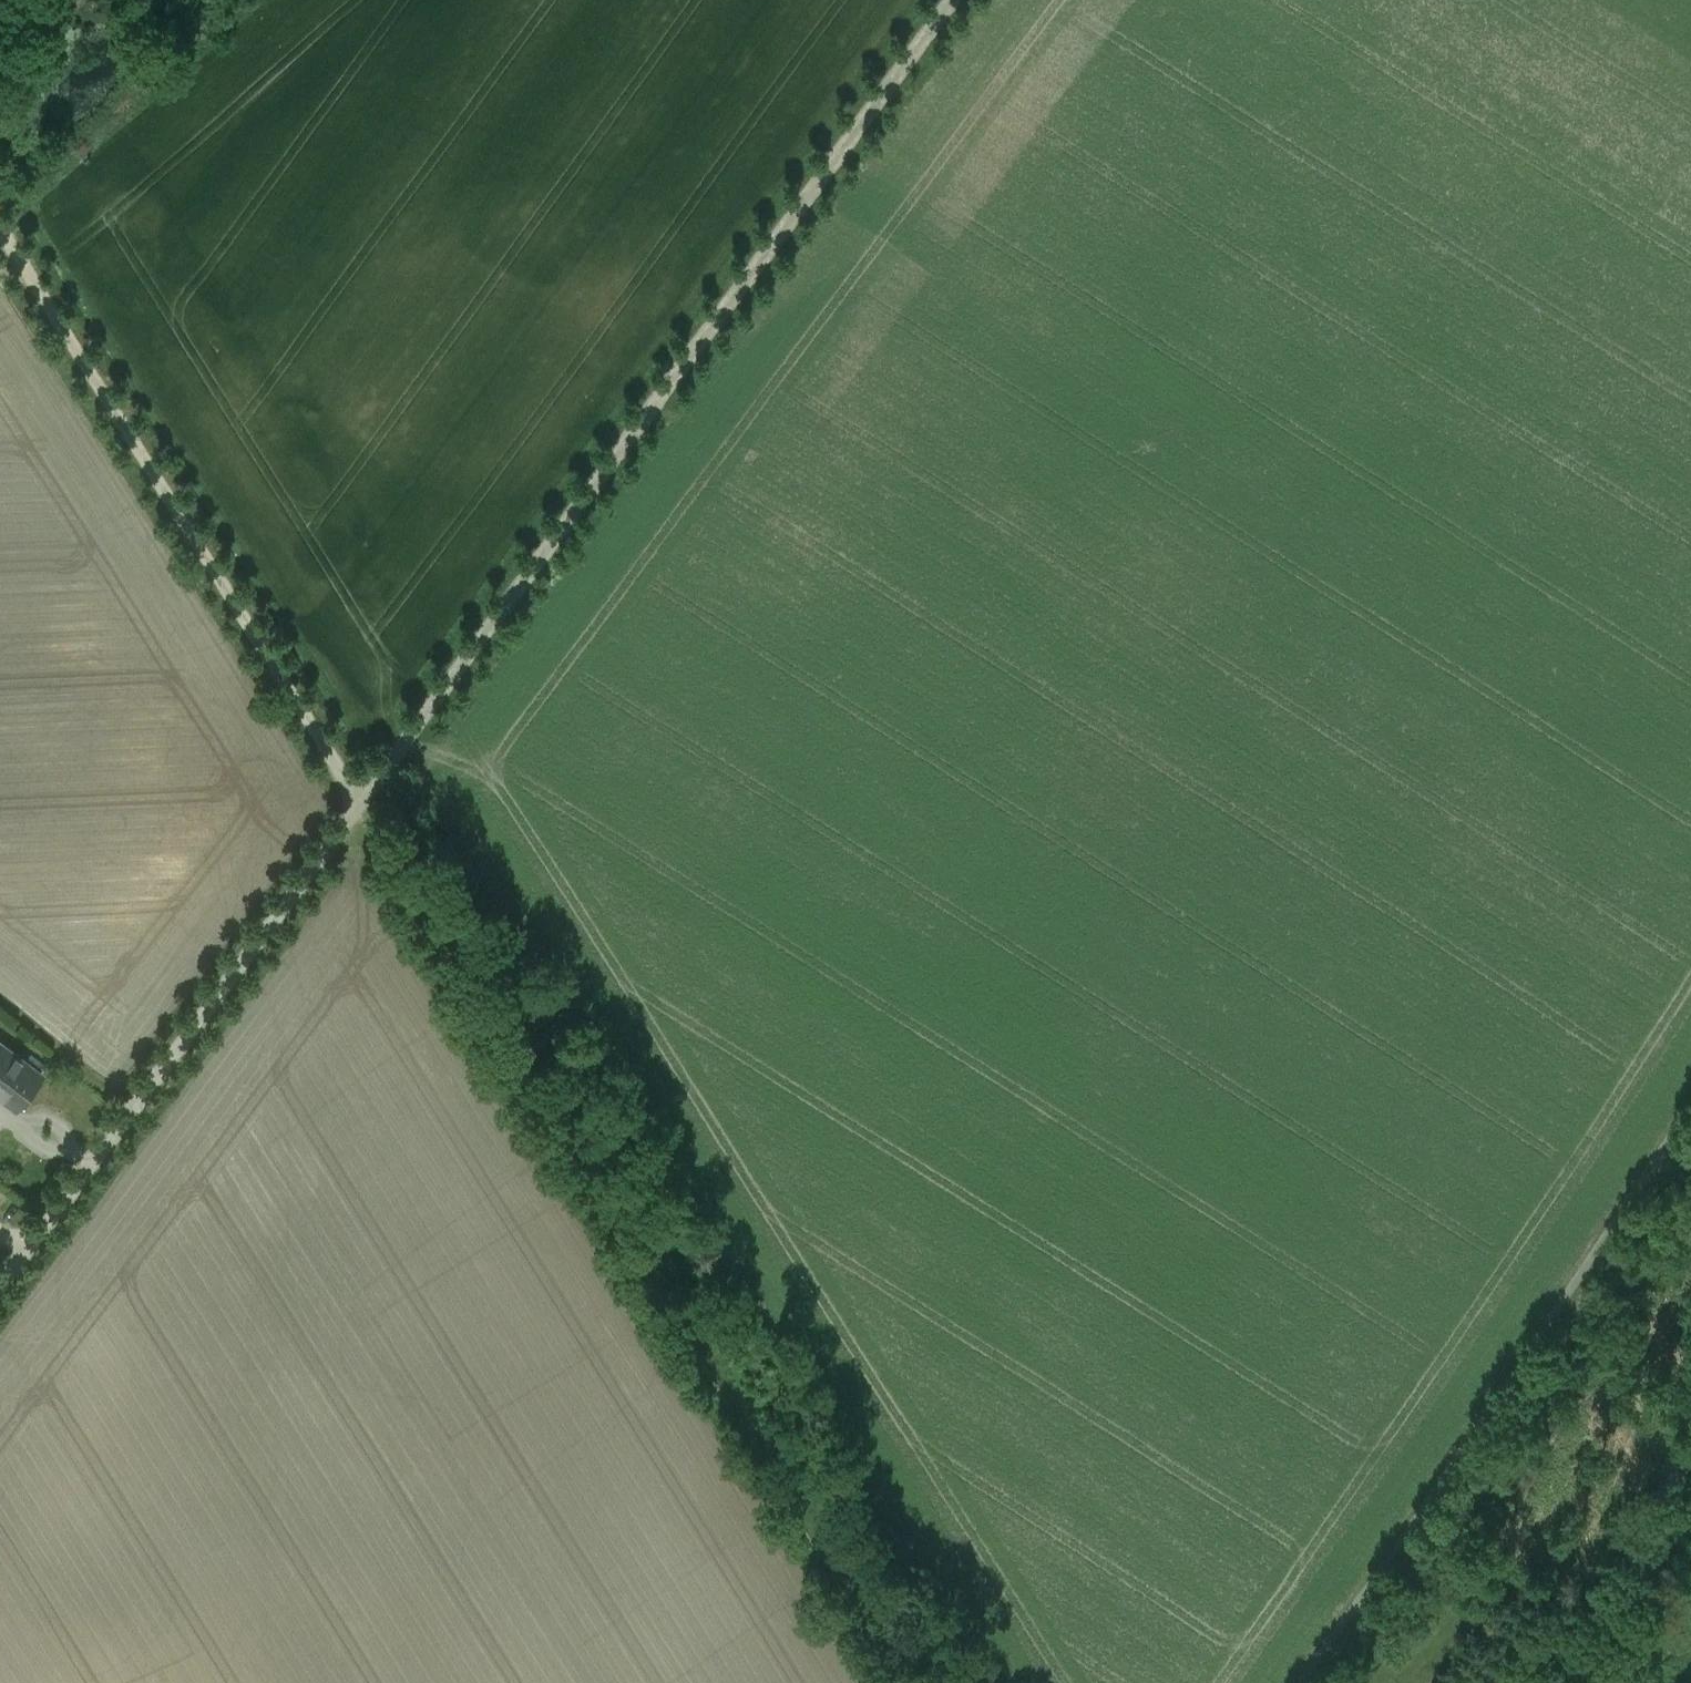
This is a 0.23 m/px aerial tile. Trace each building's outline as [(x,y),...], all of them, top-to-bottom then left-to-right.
[(0,1043),(0,1095),(16,1106),(40,1074),(0,1043)]
